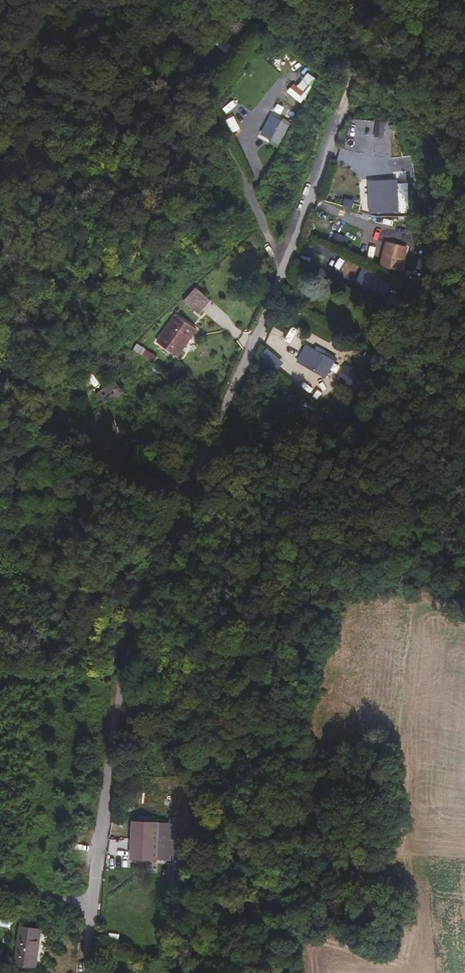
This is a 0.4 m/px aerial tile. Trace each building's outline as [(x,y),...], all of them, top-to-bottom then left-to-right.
[(270,139),(282,145),(291,126),(280,120),(270,139)] [(399,180),(368,180),(369,213),(400,212),(399,180)] [(379,265),(401,272),(409,246),(386,240),(379,265)] [(360,264),(353,278),(373,289),(381,276),(360,264)] [(201,300),(194,311),(205,318),(212,307),(201,300)] [(180,328),(176,334),(197,347),(202,340),(196,336),(195,338),(180,328)] [(188,363),(197,347),(176,334),(169,345),(176,350),(176,351),(183,356),(181,359),(188,363)] [(140,342),(134,348),(150,363),(156,357),(140,342)] [(327,377),(336,359),(304,344),(296,362),(327,377)] [(347,365),(339,377),(358,389),(366,376),(347,365)] [(114,379),(96,395),(107,408),(125,392),(114,379)] [(160,839),(161,820),(136,818),(135,836),(160,839)] [(172,841),(174,821),(161,820),(160,839),(172,841)] [(159,853),(160,839),(135,836),(134,848),(159,853)] [(171,855),(172,841),(160,839),(159,853),(171,855)] [(158,858),(159,853),(134,848),(133,857),(158,858)] [(25,931),(23,966),(44,968),(46,932),(25,931)]
